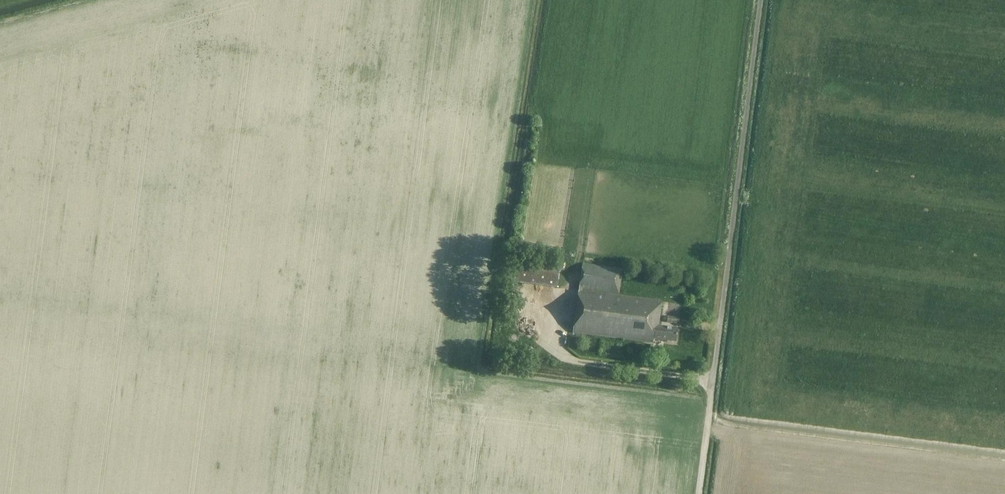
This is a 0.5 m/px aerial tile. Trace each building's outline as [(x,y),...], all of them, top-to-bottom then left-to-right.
[(560,263),(510,257),(507,281),(557,287),(560,263)] [(622,269),(583,264),(573,332),(654,342),(654,339),(676,341),(677,327),(658,325),(661,300),(583,291),(583,288),(619,293),(622,269)] [(679,317),(667,316),(667,322),(678,324),(679,317)]
